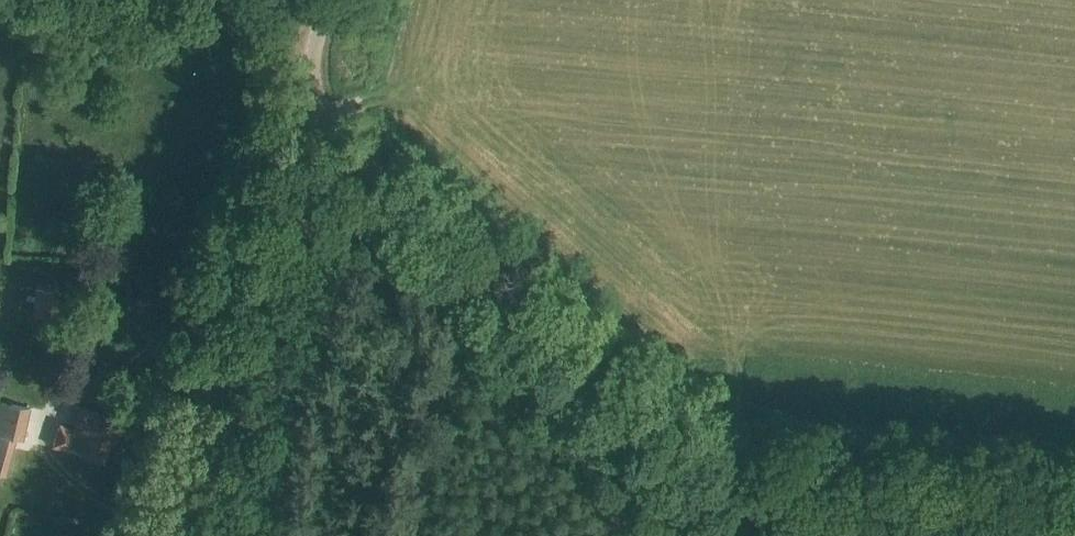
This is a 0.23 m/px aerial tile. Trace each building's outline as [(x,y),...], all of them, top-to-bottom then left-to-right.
[(57,318),(58,291),(37,289),(35,316),(57,318)] [(8,474),(17,438),(24,440),(33,409),(0,401),(0,472),(8,474)] [(108,437),(114,416),(84,407),(77,428),(63,423),(56,443),(105,459),(112,438),(108,437)]
